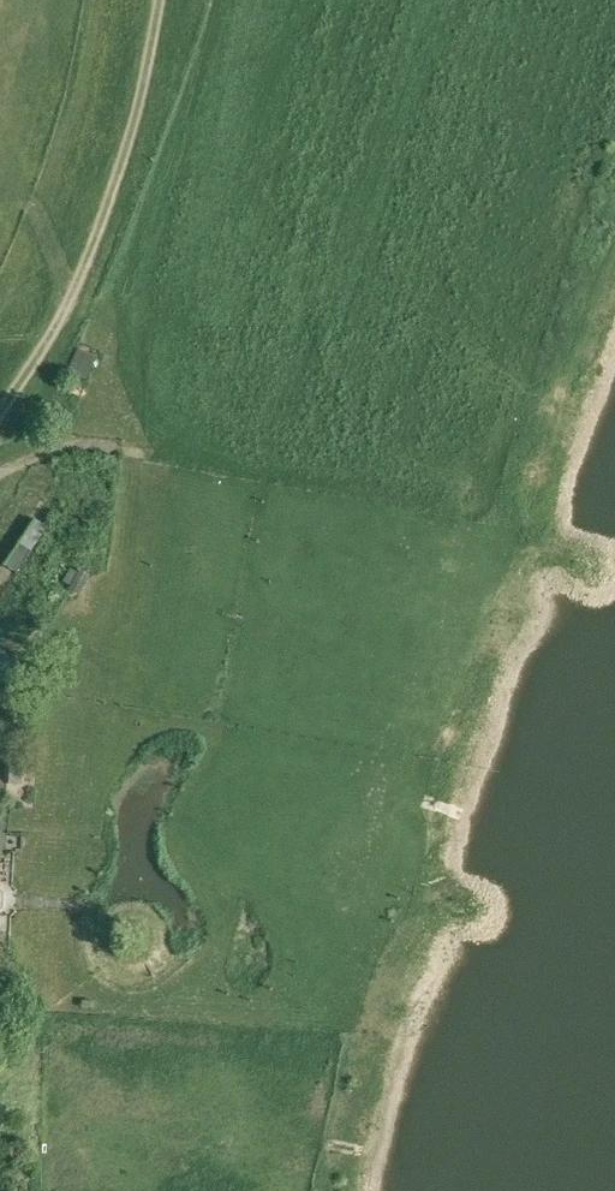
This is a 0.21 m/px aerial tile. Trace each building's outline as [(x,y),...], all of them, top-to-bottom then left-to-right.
[(31,537),(0,579),(0,583),(10,590),(42,546),(31,537)] [(82,569),(71,589),(79,594),(80,594),(91,574),(86,571),(82,569)] [(19,663),(0,649),(0,689),(19,663)] [(8,785),(20,785),(20,760),(8,759),(8,785)]
